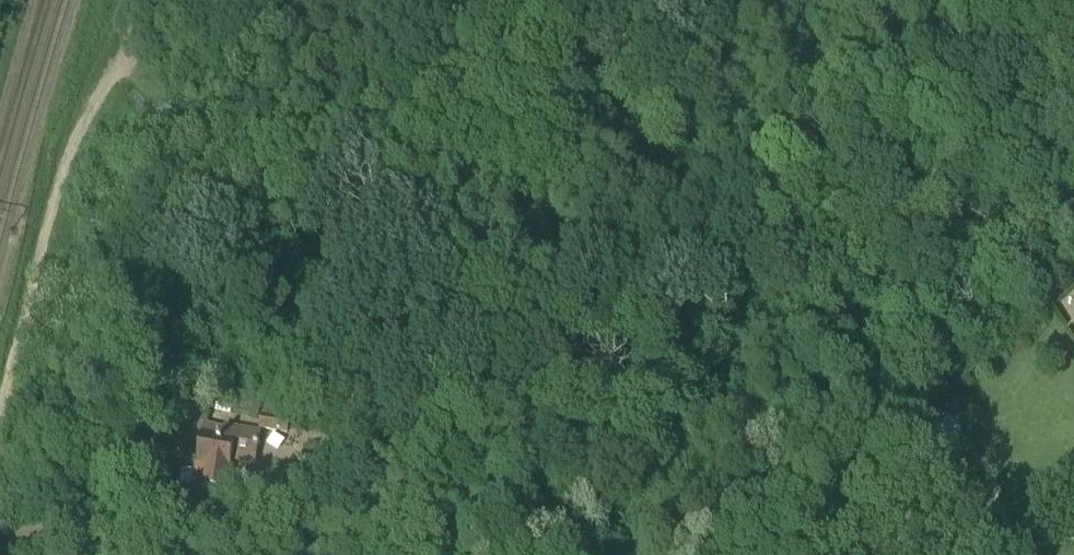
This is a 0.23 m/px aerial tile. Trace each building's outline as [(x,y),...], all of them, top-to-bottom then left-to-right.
[(289,431),(291,421),(262,417),(261,426),(289,431)] [(257,465),(262,430),(225,425),(224,436),(204,433),(197,472),(205,474),(203,491),(230,495),(233,474),(232,473),(234,462),(257,465)]
